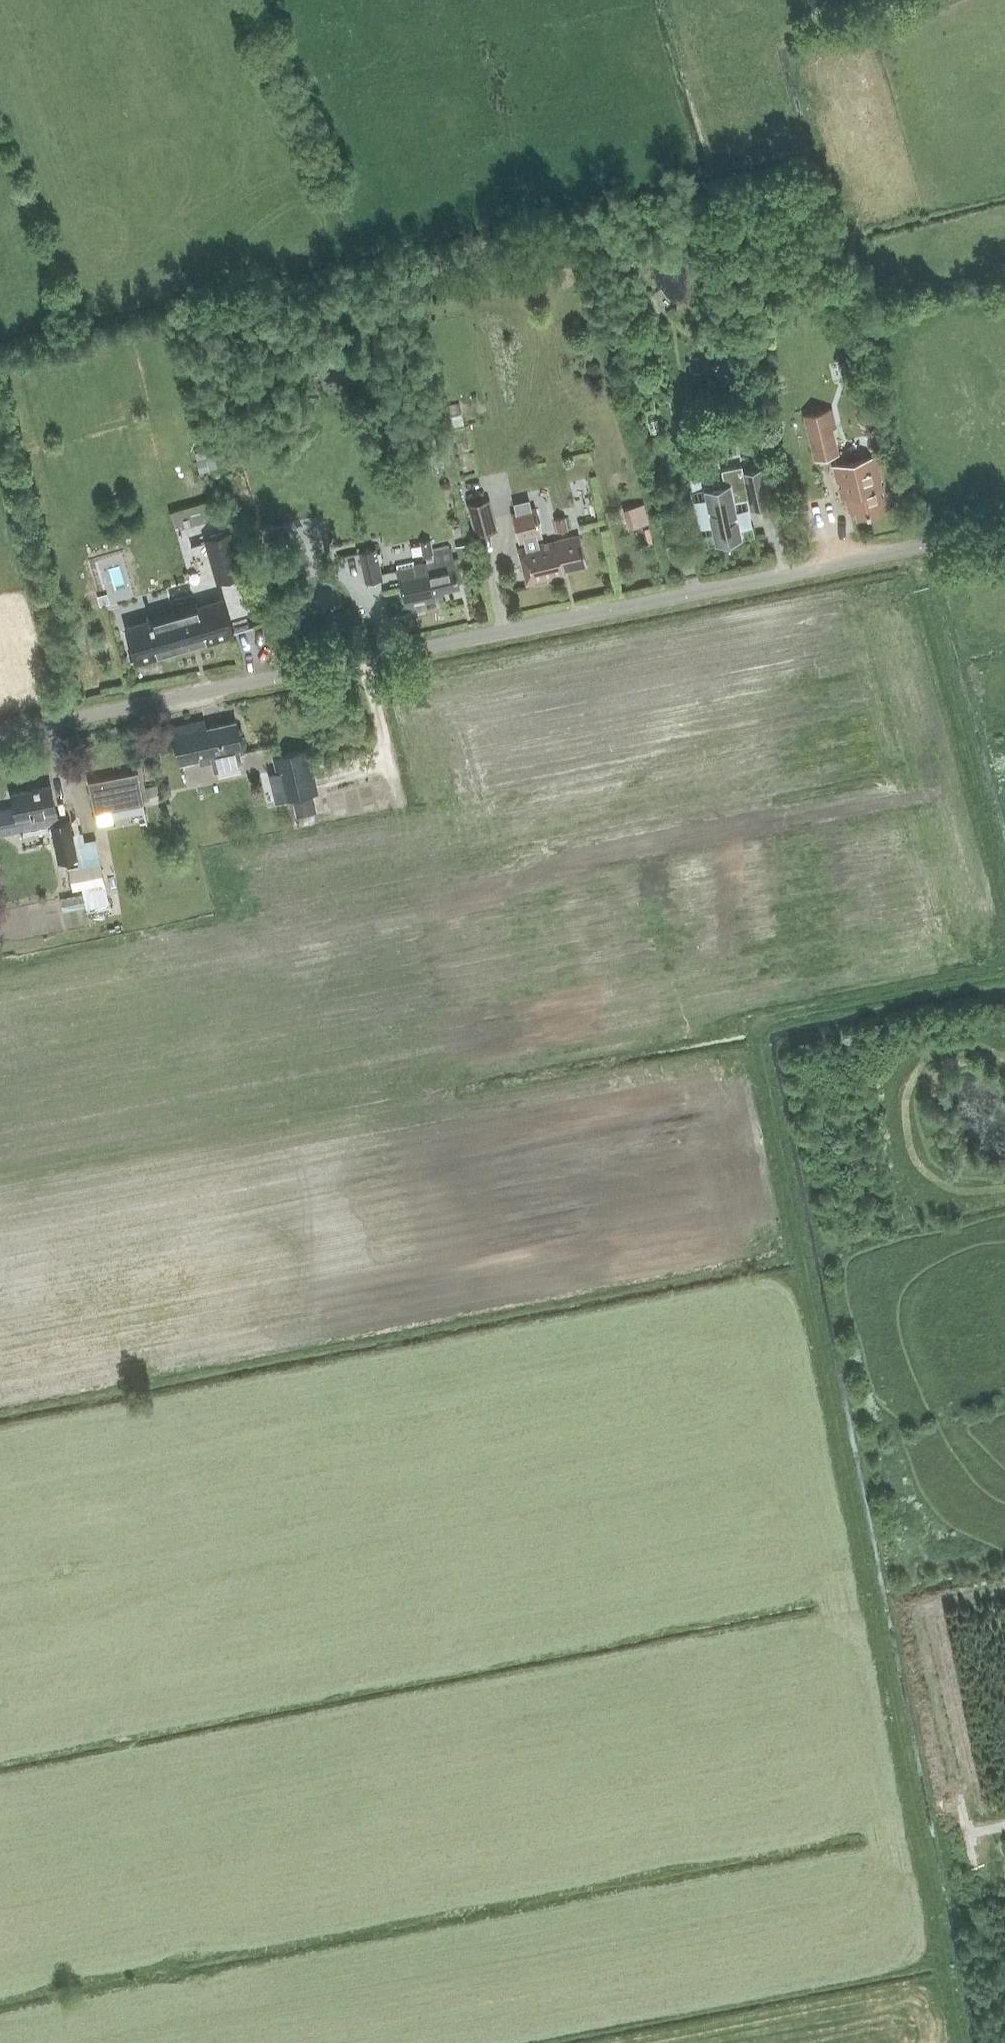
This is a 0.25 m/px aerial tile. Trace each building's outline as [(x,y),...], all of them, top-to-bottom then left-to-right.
[(814,460),(840,455),(833,428),(837,427),(832,408),(803,415),(814,460)] [(202,469),(219,466),(215,445),(198,449),(202,469)] [(887,506),(875,454),(833,464),(839,487),(846,485),(851,508),(858,506),(860,513),(887,506)] [(724,484),(702,489),(714,544),(742,538),(734,501),(746,499),(744,491),(745,491),(749,510),(769,506),(762,468),(754,470),(743,472),(741,465),(721,470),(724,484)] [(495,529),(487,499),(466,504),(474,535),(495,529)] [(179,528),(211,520),(207,505),(175,513),(179,528)] [(562,571),(585,565),(578,536),(543,545),(543,543),(539,544),(537,538),(541,537),(533,507),(508,513),(516,543),(524,541),(526,548),(518,550),(526,586),(563,577),(562,571)] [(565,517),(562,518),(554,520),(557,534),(568,531),(565,517)] [(243,575),(231,536),(230,531),(203,538),(216,583),(243,575)] [(414,564),(413,562),(397,566),(407,606),(414,605),(414,602),(423,600),(424,602),(443,598),(441,589),(459,585),(453,562),(450,548),(434,552),(431,539),(420,541),(423,557),(425,557),(426,561),(414,564)] [(365,583),(383,579),(379,562),(382,561),(380,553),(378,553),(376,548),(358,552),(365,583)] [(106,593),(97,595),(100,605),(109,602),(106,593)] [(235,635),(224,596),(124,625),(135,664),(235,635)] [(206,728),(205,720),(173,727),(180,762),(199,758),(201,765),(213,762),(215,772),(242,766),(240,752),(242,752),(236,721),(206,728)] [(289,799),(318,792),(308,750),(273,758),(276,772),(282,771),(289,799)] [(143,771),(96,781),(102,812),(149,803),(143,771)] [(11,793),(14,806),(0,809),(0,834),(51,824),(58,863),(78,859),(70,819),(58,822),(56,811),(51,785),(11,793)] [(91,906),(128,900),(122,865),(98,870),(97,862),(66,867),(70,889),(88,886),(91,906)]
